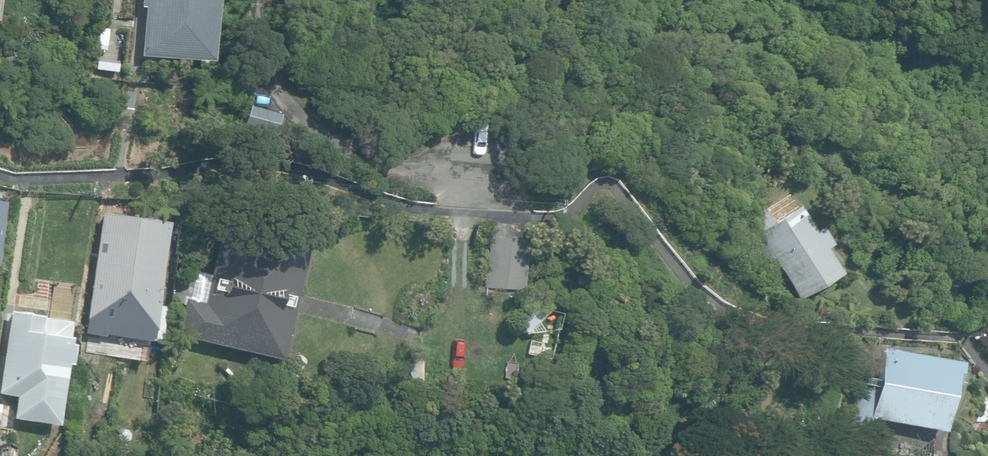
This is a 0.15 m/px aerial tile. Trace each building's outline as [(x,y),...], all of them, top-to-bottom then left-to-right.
[(206,60),(211,0),(141,0),(140,5),(144,5),(140,55),(206,60)] [(243,125),(275,134),(280,114),(249,106),(243,125)] [(772,258),(799,299),(840,272),(824,247),(830,243),(820,227),(814,231),(797,204),(770,221),(763,210),(744,223),(752,234),(750,236),(766,261),(772,258)] [(84,331),(150,340),(152,328),(167,223),(101,214),(84,328),(84,331)] [(176,335),(280,359),(306,244),(221,225),(210,275),(180,268),(172,305),(182,308),(176,335)] [(485,288),(523,289),(526,240),(488,238),(485,288)] [(525,334),(550,309),(520,304),(515,321),(525,334)] [(56,424),(70,337),(67,337),(69,328),(70,321),(43,317),(43,315),(9,310),(7,328),(0,373),(0,393),(15,396),(11,417),(56,424)] [(870,440),(874,417),(884,418),(942,429),(951,381),(954,382),(958,361),(884,347),(882,347),(876,378),(863,376),(852,437),(864,439),(870,440)]
